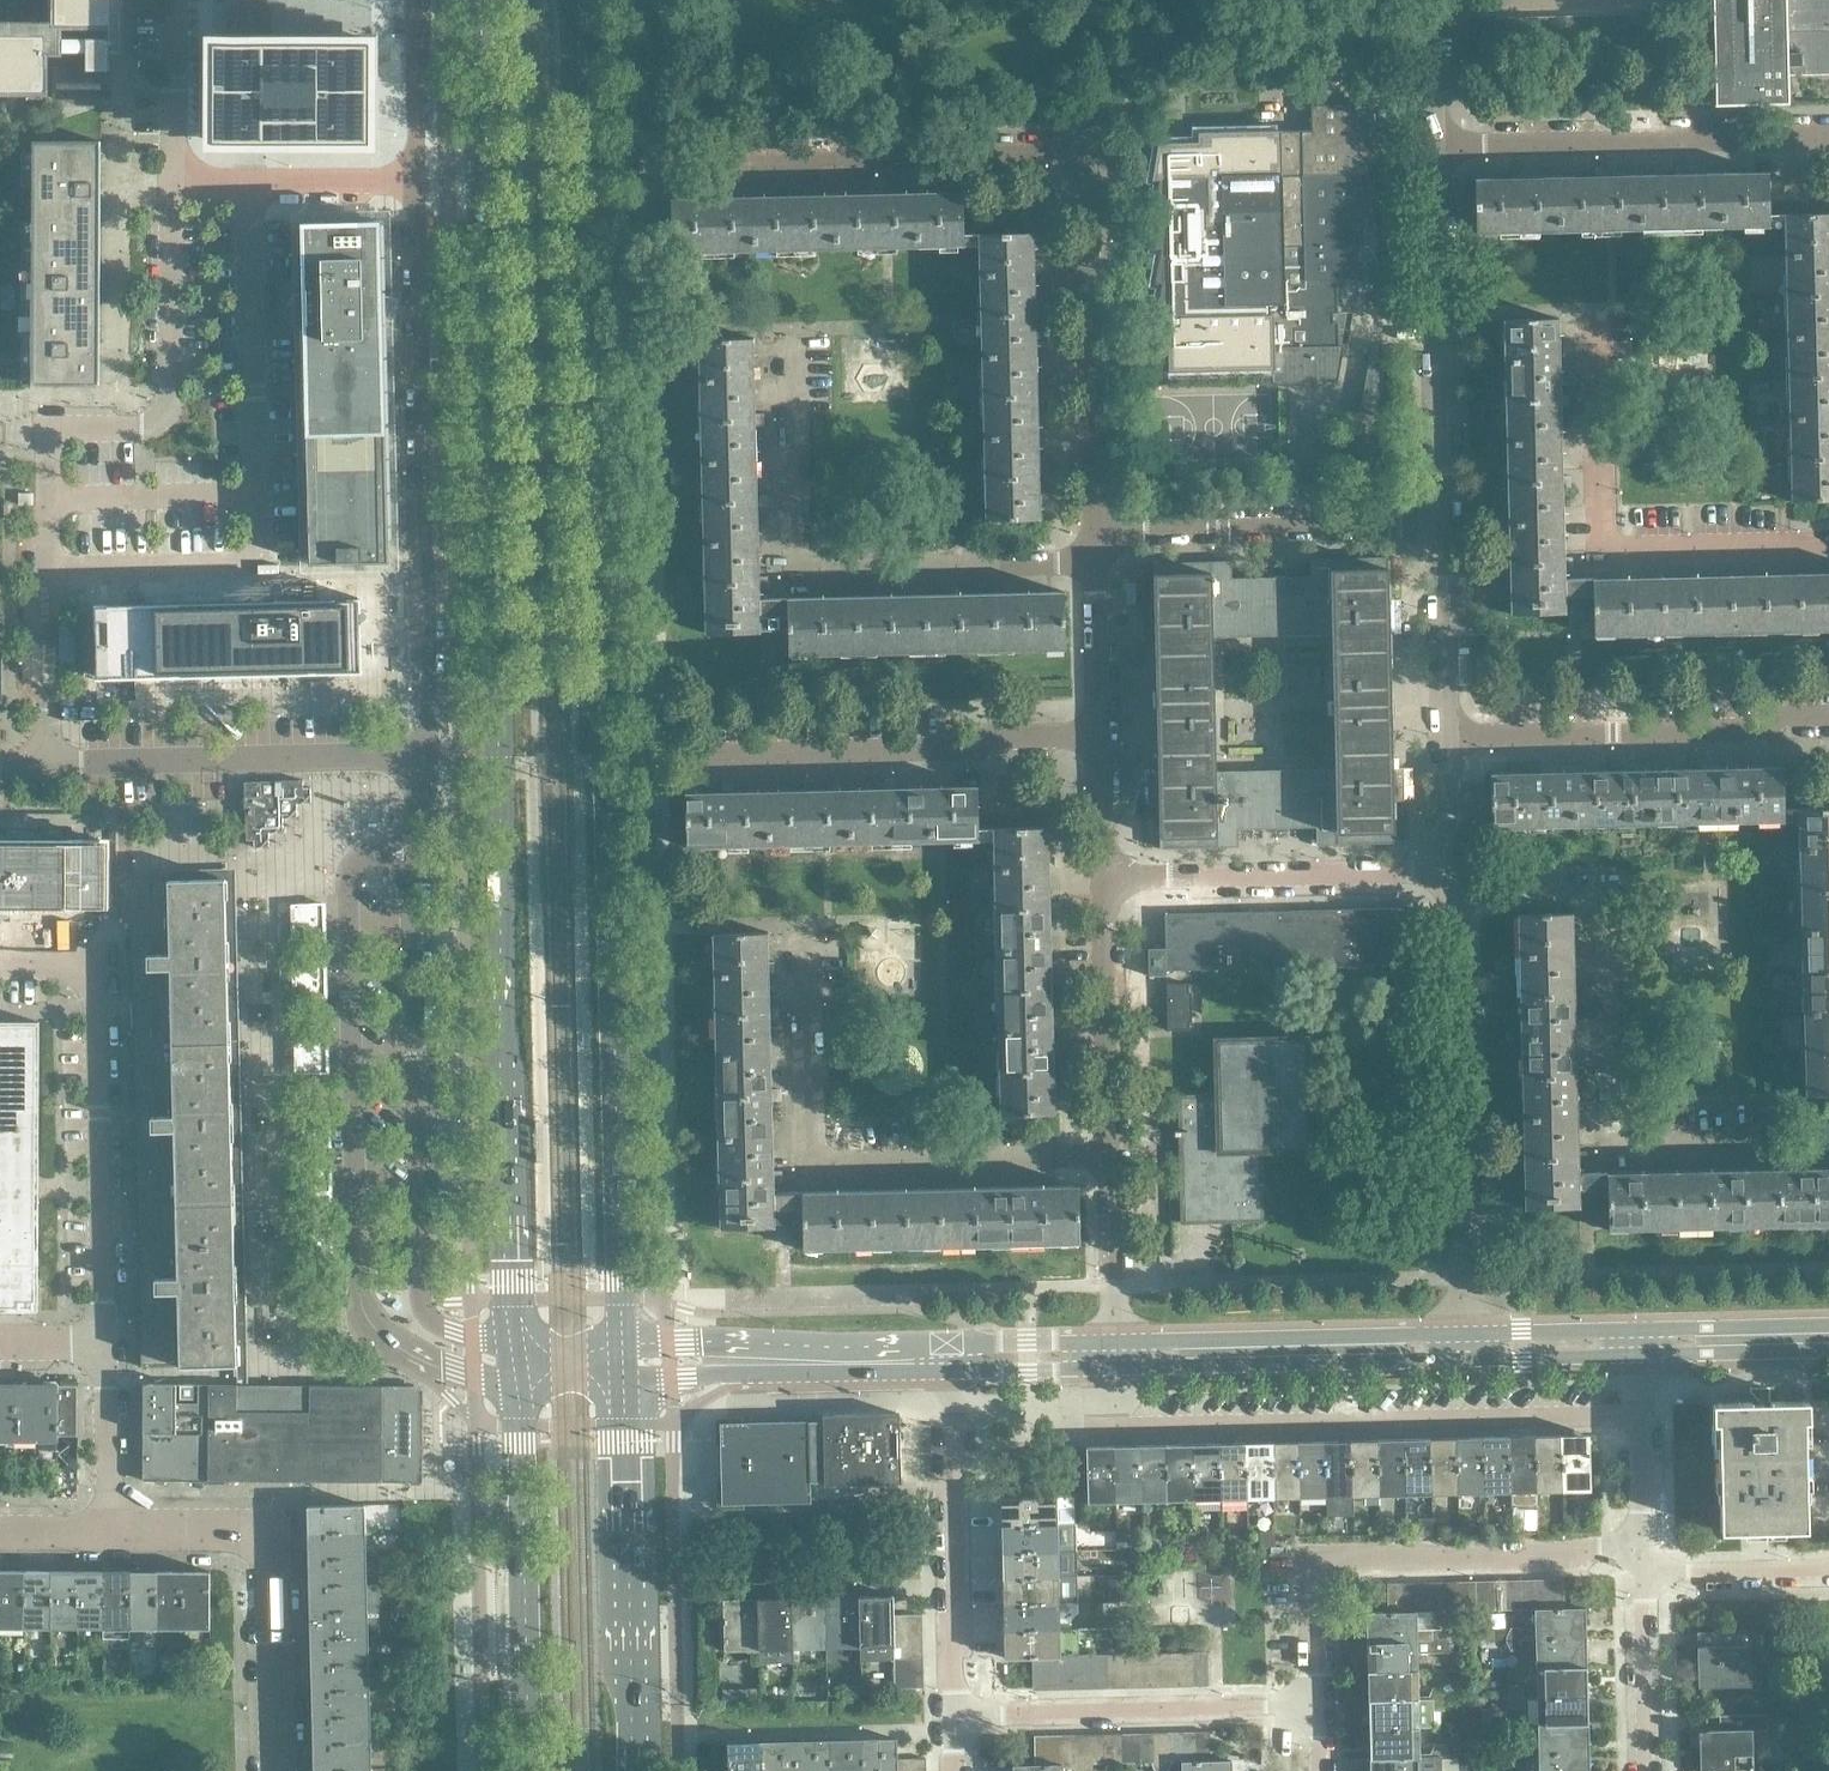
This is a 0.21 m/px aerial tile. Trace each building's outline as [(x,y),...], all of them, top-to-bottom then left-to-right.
[(102,70),(111,70),(111,52),(123,52),(123,0),(56,0),(56,23),(0,23),(0,90),(45,90),(45,53),(59,53),(59,51),(87,51),(87,69),(56,69),(56,98),(102,98),(102,70)] [(1713,20),(1714,92),(1715,106),(1729,105),(1789,104),(1788,74),(1790,74),(1789,45),(1828,44),(1828,0),(1712,0),(1713,20)] [(1641,43),(1640,13),(1627,14),(1628,43),(1641,43)] [(1655,42),(1654,13),(1640,13),(1641,43),(1655,42)] [(1628,43),(1627,14),(1614,14),(1615,43),(1628,43)] [(1562,45),(1561,15),(1548,16),(1549,45),(1562,45)] [(1575,44),(1575,15),(1561,15),(1562,45),(1575,44)] [(375,42),(204,42),(207,155),(250,155),(374,155),(375,42)] [(1789,45),(1790,74),(1828,73),(1828,44),(1789,45)] [(101,141),(34,140),(33,274),(33,384),(100,384),(101,141)] [(1279,200),(1279,170),(1224,171),(1225,201),(1279,200)] [(1769,226),(1768,181),(1768,171),(1722,172),(1723,227),(1769,226)] [(1358,279),(1358,273),(1357,244),(1362,244),(1362,245),(1364,245),(1363,209),(1368,209),(1368,211),(1370,210),(1369,172),(1302,174),(1304,222),(1284,223),(1283,209),(1223,211),(1223,225),(1206,226),(1205,214),(1209,213),(1208,176),(1160,177),(1154,214),(1156,214),(1156,213),(1160,214),(1154,249),(1156,249),(1157,247),(1161,248),(1155,283),(1157,283),(1157,282),(1162,283),(1154,327),(1168,326),(1169,372),(1272,369),(1273,383),(1338,381),(1344,345),(1339,345),(1337,279),(1358,279)] [(1723,227),(1722,172),(1640,174),(1642,229),(1723,227)] [(1642,229),(1640,174),(1559,176),(1560,231),(1642,229)] [(1560,231),(1559,176),(1476,178),(1478,233),(1560,231)] [(965,246),(964,216),(963,191),(917,192),(918,247),(965,246)] [(918,247),(917,192),(836,194),(837,249),(918,247)] [(837,249),(836,194),(754,196),(756,251),(837,249)] [(756,251),(754,196),(672,198),(673,253),(756,251)] [(1784,214),(1785,254),(1828,253),(1828,212),(1784,214)] [(388,559),(380,221),(304,223),(305,291),(303,291),(303,293),(305,293),(302,307),(295,306),(296,326),(306,326),(312,561),(388,559)] [(1035,263),(1034,240),(1034,232),(979,233),(980,274),(1035,273),(1035,272),(1040,272),(1040,263),(1035,263)] [(1785,254),(1787,336),(1828,335),(1828,253),(1785,254)] [(1037,355),(1036,308),(1035,273),(980,274),(982,356),(1037,355)] [(1559,349),(1559,338),(1559,318),(1504,319),(1505,360),(1560,359),(1560,358),(1564,358),(1564,349),(1559,349)] [(1787,336),(1789,417),(1828,416),(1828,335),(1787,336)] [(755,368),(754,357),(754,337),(699,339),(700,380),(755,378),(755,377),(760,377),(759,368),(755,368)] [(1383,411),(1381,344),(1372,344),(1360,412),(1383,411)] [(1039,436),(1038,389),(1037,355),(982,356),(984,437),(1039,436)] [(1562,440),(1560,393),(1560,359),(1505,360),(1507,441),(1562,440)] [(757,460),(756,413),(755,378),(700,380),(702,461),(757,460)] [(1789,417),(1791,500),(1828,499),(1828,416),(1789,417)] [(1041,518),(1040,471),(1039,436),(984,437),(986,520),(1041,518)] [(1564,522),(1562,475),(1562,440),(1507,441),(1509,523),(1564,522)] [(759,541),(758,495),(757,460),(702,461),(704,543),(759,541)] [(1566,604),(1565,595),(1565,578),(1564,556),(1564,522),(1509,523),(1511,606),(1566,604)] [(760,598),(760,576),(759,541),(704,543),(706,625),(761,624),(761,615),(789,615),(788,604),(790,604),(790,597),(760,598)] [(1404,800),(1403,766),(1393,767),(1390,632),(1400,632),(1400,598),(1389,599),(1388,557),(1310,559),(1311,576),(1232,578),(1231,560),(1154,562),(1155,605),(1144,605),(1145,638),(1156,638),(1158,714),(1159,772),(1148,773),(1149,806),(1160,806),(1161,848),(1238,846),(1238,828),(1317,826),(1317,844),(1395,842),(1394,800),(1404,800)] [(1593,584),(1593,578),(1565,578),(1565,595),(1593,595),(1594,635),(1828,630),(1828,578),(1593,584)] [(1066,649),(1065,601),(1046,601),(1046,597),(790,604),(788,604),(789,615),(789,655),(1066,649)] [(362,670),(360,598),(97,604),(98,676),(362,670)] [(1784,820),(1783,765),(1736,766),(1738,821),(1784,820)] [(1738,821),(1736,766),(1655,768),(1656,823),(1738,821)] [(1656,823),(1655,768),(1573,770),(1575,825),(1656,823)] [(1575,825),(1573,770),(1491,772),(1492,827),(1575,825)] [(298,817),(298,803),(312,802),(311,786),(304,787),(304,779),(245,781),(246,840),(254,840),(254,847),(270,846),(270,832),(284,832),(284,817),(298,817)] [(979,840),(978,813),(978,785),(932,786),(933,841),(979,840)] [(933,841),(932,786),(850,788),(851,843),(933,841)] [(851,843),(850,788),(769,790),(770,845),(851,843)] [(770,845),(769,790),(686,792),(687,847),(770,845)] [(1798,807),(1799,849),(1828,848),(1828,807),(1798,807)] [(1049,857),(1049,831),(1049,826),(993,827),(994,848),(994,866),(994,868),(1050,867),(1050,866),(1054,866),(1054,857),(1049,857)] [(109,852),(101,852),(101,840),(72,840),(72,836),(0,836),(0,905),(109,905),(109,852)] [(1799,849),(1801,930),(1828,929),(1828,848),(1799,849)] [(1051,949),(1050,902),(1050,867),(994,868),(996,950),(1051,949)] [(230,1039),(226,878),(123,881),(123,922),(131,922),(134,1042),(230,1039)] [(294,939),(325,938),(324,903),(293,904),(294,939)] [(1406,965),(1405,907),(1285,910),(1286,967),(1406,965)] [(1286,967),(1285,910),(1165,913),(1166,948),(1167,970),(1286,967)] [(1574,943),(1573,931),(1573,912),(1518,913),(1519,954),(1574,953),(1574,952),(1579,952),(1578,942),(1574,943)] [(1801,930),(1803,1012),(1828,1011),(1828,929),(1801,930)] [(769,962),(769,937),(768,931),(713,933),(714,974),(769,972),(769,971),(774,971),(774,962),(769,962)] [(1167,970),(1166,948),(1149,948),(1149,975),(1167,975),(1167,970)] [(1053,1030),(1052,983),(1051,949),(996,950),(998,1031),(1053,1030)] [(1576,1034),(1575,987),(1574,953),(1519,954),(1521,1035),(1576,1034)] [(325,961),(295,961),(296,996),(326,996),(325,961)] [(771,1054),(770,1007),(769,972),(714,974),(716,1055),(771,1054)] [(1167,1031),(1190,1031),(1189,983),(1166,984),(1167,1031)] [(1803,1012),(1805,1094),(1828,1094),(1828,1011),(1803,1012)] [(39,1021),(0,1021),(0,1310),(38,1310),(39,1021)] [(1055,1112),(1054,1065),(1053,1030),(998,1031),(1000,1114),(1055,1112)] [(1578,1116),(1577,1069),(1576,1034),(1521,1035),(1523,1117),(1578,1116)] [(297,1038),(297,1073),(328,1072),(327,1037),(297,1038)] [(234,1202),(230,1039),(134,1042),(138,1205),(234,1202)] [(1306,1145),(1303,1041),(1221,1043),(1222,1096),(1181,1097),(1182,1129),(1175,1129),(1175,1134),(1182,1133),(1184,1220),(1261,1218),(1259,1146),(1306,1145)] [(773,1135),(772,1089),(771,1054),(716,1055),(718,1137),(773,1135)] [(1579,1172),(1579,1150),(1578,1116),(1523,1117),(1525,1200),(1580,1198),(1580,1189),(1579,1172)] [(1080,1242),(1079,1195),(1061,1195),(1061,1191),(804,1197),(804,1191),(775,1192),(773,1135),(718,1137),(720,1219),(775,1218),(775,1209),(803,1208),(804,1249),(1080,1242)] [(1607,1178),(1607,1172),(1579,1172),(1580,1189),(1607,1189),(1608,1229),(1828,1224),(1828,1172),(1607,1178)] [(238,1364),(234,1202),(138,1205),(142,1366),(238,1364)] [(16,1382),(0,1382),(0,1440),(15,1440),(16,1382)] [(77,1434),(78,1386),(58,1386),(58,1383),(16,1382),(15,1440),(58,1440),(58,1434),(77,1434)] [(208,1480),(209,1384),(195,1384),(195,1398),(180,1398),(180,1384),(144,1383),(144,1480),(208,1480)] [(180,1398),(195,1398),(195,1384),(180,1384),(180,1398)] [(423,1483),(422,1386),(310,1385),(249,1385),(239,1385),(209,1384),(208,1480),(423,1483)] [(1807,1528),(1805,1442),(1804,1400),(1770,1401),(1770,1404),(1759,1404),(1752,1405),(1752,1401),(1727,1402),(1718,1402),(1721,1530),(1807,1528)] [(902,1482),(900,1413),(823,1415),(824,1420),(826,1481),(826,1484),(902,1482)] [(826,1481),(824,1420),(741,1422),(741,1429),(729,1444),(721,1444),(722,1481),(717,1482),(718,1509),(745,1508),(744,1503),(811,1501),(811,1481),(826,1481)] [(1563,1486),(1562,1438),(1561,1434),(1535,1435),(1535,1439),(1536,1439),(1537,1487),(1538,1487),(1551,1487),(1551,1491),(1564,1490),(1564,1486),(1563,1486)] [(1590,1490),(1589,1438),(1589,1434),(1561,1434),(1562,1438),(1563,1486),(1564,1486),(1577,1486),(1577,1490),(1590,1490)] [(1537,1487),(1536,1439),(1535,1439),(1535,1435),(1509,1436),(1509,1440),(1511,1488),(1525,1487),(1525,1491),(1538,1491),(1538,1487),(1537,1487)] [(1484,1492),(1483,1440),(1482,1436),(1456,1437),(1456,1441),(1457,1441),(1458,1489),(1459,1489),(1472,1489),(1472,1493),(1484,1492)] [(1511,1488),(1509,1440),(1509,1436),(1482,1436),(1483,1440),(1484,1492),(1511,1492),(1511,1488)] [(1458,1489),(1457,1441),(1456,1441),(1456,1437),(1430,1438),(1430,1441),(1431,1490),(1432,1490),(1445,1489),(1446,1493),(1459,1493),(1459,1489),(1458,1489)] [(1405,1490),(1404,1442),(1403,1442),(1403,1438),(1377,1439),(1377,1443),(1378,1443),(1379,1495),(1406,1494),(1406,1490),(1405,1490)] [(1431,1490),(1430,1441),(1430,1438),(1403,1438),(1403,1442),(1404,1442),(1405,1490),(1406,1490),(1419,1490),(1419,1494),(1432,1493),(1432,1490),(1431,1490)] [(1352,1491),(1351,1443),(1351,1439),(1324,1440),(1324,1444),(1325,1444),(1326,1492),(1327,1492),(1340,1492),(1340,1496),(1353,1495),(1353,1491),(1352,1491)] [(1379,1495),(1378,1443),(1377,1443),(1377,1439),(1351,1439),(1351,1443),(1352,1491),(1353,1491),(1366,1491),(1367,1495),(1379,1495)] [(1326,1492),(1325,1444),(1324,1444),(1324,1440),(1298,1441),(1298,1445),(1299,1445),(1300,1493),(1301,1493),(1314,1492),(1314,1496),(1327,1496),(1327,1492),(1326,1492)] [(1273,1493),(1272,1445),(1272,1441),(1245,1442),(1245,1446),(1246,1446),(1248,1494),(1261,1494),(1261,1498),(1274,1497),(1274,1493),(1273,1493)] [(1300,1493),(1299,1445),(1298,1445),(1298,1441),(1272,1441),(1272,1445),(1273,1493),(1274,1493),(1287,1493),(1288,1497),(1301,1497),(1301,1493),(1300,1493)] [(1248,1498),(1248,1494),(1246,1446),(1245,1446),(1245,1442),(1219,1443),(1219,1446),(1220,1446),(1222,1495),(1235,1494),(1235,1498),(1248,1498)] [(1194,1499),(1193,1447),(1193,1443),(1167,1444),(1169,1496),(1182,1496),(1182,1499),(1194,1499)] [(1222,1499),(1222,1495),(1220,1446),(1219,1446),(1219,1443),(1193,1443),(1193,1447),(1194,1499),(1222,1499)] [(1142,1500),(1141,1448),(1140,1448),(1140,1444),(1114,1445),(1116,1497),(1129,1497),(1129,1501),(1142,1500)] [(1169,1496),(1167,1444),(1140,1444),(1140,1448),(1141,1448),(1142,1500),(1169,1500),(1169,1496)] [(1116,1501),(1116,1497),(1114,1445),(1087,1446),(1088,1498),(1088,1502),(1116,1501)] [(1058,1524),(1057,1496),(1002,1498),(1002,1526),(1006,1526),(1006,1525),(1058,1524)] [(361,1531),(360,1504),(314,1505),(314,1517),(308,1517),(309,1533),(314,1533),(361,1531)] [(1059,1550),(1058,1524),(1006,1525),(1006,1526),(1002,1526),(1003,1551),(1059,1550)] [(366,1531),(361,1531),(314,1533),(315,1544),(309,1544),(309,1559),(315,1559),(361,1558),(367,1558),(366,1531)] [(1059,1576),(1059,1550),(1003,1551),(1003,1578),(1007,1578),(1059,1576)] [(362,1584),(361,1558),(315,1559),(315,1570),(310,1570),(310,1585),(316,1585),(362,1584)] [(25,1575),(25,1569),(0,1569),(0,1621),(25,1622),(25,1575)] [(51,1622),(51,1575),(51,1570),(25,1569),(25,1575),(25,1622),(51,1622)] [(78,1622),(78,1575),(78,1570),(51,1570),(51,1575),(51,1622),(78,1622)] [(104,1622),(104,1576),(104,1570),(78,1570),(78,1575),(78,1622),(104,1622)] [(130,1622),(130,1576),(131,1570),(104,1570),(104,1576),(104,1622),(130,1622)] [(157,1622),(157,1576),(157,1570),(131,1570),(130,1576),(130,1622),(157,1622)] [(183,1622),(183,1576),(183,1570),(157,1570),(157,1576),(157,1622),(183,1622)] [(210,1623),(211,1576),(211,1570),(183,1570),(183,1576),(183,1622),(210,1623)] [(1060,1603),(1059,1576),(1007,1578),(1003,1578),(1004,1605),(1008,1605),(1008,1604),(1060,1603)] [(1564,1608),(1563,1578),(1548,1579),(1549,1608),(1564,1608)] [(1522,1609),(1521,1579),(1507,1580),(1508,1609),(1522,1609)] [(1535,1609),(1535,1579),(1521,1579),(1522,1609),(1535,1609)] [(1549,1608),(1548,1579),(1535,1579),(1535,1609),(1536,1609),(1549,1608)] [(1472,1610),(1472,1585),(1472,1580),(1457,1581),(1458,1611),(1472,1610)] [(1494,1610),(1493,1580),(1479,1580),(1480,1610),(1494,1610)] [(1508,1609),(1507,1580),(1493,1580),(1494,1610),(1508,1609)] [(1444,1611),(1443,1581),(1430,1582),(1430,1611),(1444,1611)] [(1458,1611),(1457,1581),(1443,1581),(1444,1611),(1458,1611)] [(1403,1612),(1402,1582),(1388,1583),(1388,1612),(1403,1612)] [(1417,1612),(1416,1582),(1402,1582),(1403,1612),(1416,1612),(1417,1612)] [(1430,1611),(1430,1582),(1416,1582),(1417,1612),(1430,1611)] [(363,1610),(362,1584),(316,1585),(316,1596),(310,1596),(311,1612),(363,1610)] [(894,1630),(894,1614),(893,1595),(878,1595),(878,1601),(859,1601),(860,1641),(895,1641),(894,1630)] [(860,1641),(859,1601),(859,1596),(845,1596),(845,1602),(826,1602),(827,1642),(860,1641)] [(793,1643),(792,1603),(792,1597),(777,1598),(778,1603),(759,1604),(760,1644),(793,1643)] [(827,1642),(826,1602),(826,1597),(792,1597),(792,1603),(793,1643),(827,1642)] [(760,1644),(759,1604),(759,1598),(744,1598),(744,1604),(724,1605),(725,1620),(720,1621),(721,1637),(725,1637),(725,1645),(760,1644)] [(1057,1629),(1056,1616),(1060,1615),(1060,1603),(1008,1604),(1008,1605),(1004,1605),(1005,1631),(1008,1631),(1008,1630),(1057,1629)] [(1564,1608),(1549,1608),(1536,1609),(1537,1636),(1525,1636),(1521,1627),(1511,1627),(1507,1636),(1507,1639),(1585,1637),(1584,1607),(1564,1608)] [(368,1611),(363,1611),(316,1612),(317,1623),(311,1623),(311,1638),(317,1638),(363,1637),(363,1630),(368,1630),(381,1629),(380,1610),(368,1611)] [(1403,1612),(1388,1612),(1368,1613),(1368,1642),(1446,1640),(1446,1638),(1442,1629),(1416,1629),(1416,1612),(1403,1612)] [(923,1629),(923,1615),(923,1614),(894,1614),(894,1630),(923,1629)] [(923,1643),(923,1629),(894,1630),(895,1641),(895,1644),(923,1643)] [(1057,1655),(1057,1642),(1061,1642),(1061,1629),(1057,1629),(1008,1630),(1008,1631),(1005,1631),(1005,1658),(1035,1657),(1035,1655),(1050,1655),(1057,1655)] [(1751,1664),(1750,1645),(1765,1645),(1764,1629),(1705,1631),(1705,1646),(1697,1646),(1698,1686),(1751,1685),(1751,1681),(1755,1681),(1755,1664),(1751,1664)] [(364,1663),(363,1637),(317,1638),(317,1649),(312,1649),(312,1664),(318,1664),(364,1663)] [(1586,1666),(1585,1637),(1507,1639),(1507,1641),(1511,1650),(1522,1650),(1525,1641),(1537,1640),(1537,1667),(1586,1666)] [(1417,1670),(1417,1652),(1449,1652),(1449,1640),(1446,1640),(1368,1642),(1369,1671),(1417,1670)] [(924,1658),(923,1643),(895,1644),(895,1658),(924,1658)] [(1209,1682),(1208,1651),(1193,1652),(1194,1682),(1209,1682)] [(1165,1683),(1165,1652),(1150,1653),(1151,1683),(1165,1683)] [(1180,1683),(1179,1652),(1165,1652),(1165,1683),(1180,1683)] [(1194,1682),(1193,1652),(1179,1652),(1180,1683),(1194,1682)] [(1122,1684),(1121,1653),(1107,1654),(1108,1684),(1122,1684)] [(1136,1684),(1136,1653),(1121,1653),(1122,1684),(1136,1684)] [(1151,1683),(1150,1653),(1136,1653),(1136,1684),(1151,1683)] [(1079,1685),(1078,1654),(1064,1655),(1065,1685),(1079,1685)] [(1093,1685),(1093,1654),(1078,1654),(1079,1685),(1093,1685)] [(1108,1684),(1107,1654),(1093,1654),(1093,1685),(1108,1684)] [(1050,1686),(1050,1655),(1035,1655),(1035,1657),(1035,1686),(1050,1686)] [(1064,1655),(1057,1655),(1050,1655),(1050,1686),(1065,1685),(1064,1655)] [(924,1672),(924,1658),(895,1658),(895,1673),(924,1672)] [(365,1689),(364,1663),(318,1664),(318,1675),(312,1675),(313,1691),(318,1691),(365,1689)] [(1587,1694),(1586,1666),(1537,1667),(1538,1684),(1512,1685),(1508,1694),(1509,1696),(1587,1694)] [(1418,1696),(1417,1670),(1369,1671),(1370,1700),(1448,1698),(1448,1695),(1444,1686),(1433,1687),(1429,1696),(1418,1696)] [(924,1687),(924,1672),(895,1673),(896,1688),(924,1687)] [(365,1716),(365,1689),(318,1691),(319,1702),(313,1702),(313,1717),(319,1717),(365,1716)] [(1587,1723),(1587,1694),(1509,1696),(1509,1699),(1513,1708),(1523,1707),(1527,1698),(1538,1698),(1539,1724),(1587,1723)] [(1419,1727),(1418,1701),(1430,1701),(1434,1710),(1444,1709),(1448,1700),(1448,1698),(1370,1700),(1370,1728),(1419,1727)] [(1753,1769),(1752,1729),(1768,1729),(1768,1714),(1720,1715),(1720,1729),(1698,1729),(1698,1737),(1700,1737),(1700,1770),(1753,1769)] [(366,1742),(365,1716),(319,1717),(319,1728),(313,1728),(314,1744),(320,1743),(366,1742)] [(1588,1752),(1587,1723),(1539,1724),(1539,1751),(1528,1751),(1524,1742),(1513,1742),(1510,1751),(1510,1754),(1588,1752)] [(1420,1754),(1419,1727),(1370,1728),(1371,1757),(1449,1755),(1449,1753),(1445,1744),(1434,1744),(1431,1753),(1420,1754)] [(1169,1761),(1168,1731),(1155,1732),(1155,1761),(1169,1761)] [(1183,1761),(1182,1731),(1168,1731),(1169,1761),(1183,1761)] [(1197,1761),(1196,1731),(1182,1731),(1183,1761),(1197,1761)] [(1211,1760),(1210,1731),(1196,1731),(1197,1761),(1211,1760)] [(1142,1762),(1141,1732),(1126,1732),(1127,1762),(1142,1762)] [(1155,1761),(1155,1732),(1141,1732),(1142,1762),(1154,1762),(1155,1761)] [(1091,1763),(1090,1733),(1076,1734),(1077,1763),(1091,1763)] [(1105,1763),(1104,1733),(1090,1733),(1091,1763),(1092,1763),(1105,1763)] [(1119,1762),(1119,1739),(1118,1733),(1104,1733),(1105,1763),(1119,1762)] [(1050,1764),(1049,1734),(1034,1735),(1035,1764),(1050,1764)] [(1063,1764),(1063,1734),(1049,1734),(1050,1764),(1063,1764)] [(1077,1763),(1076,1734),(1063,1734),(1063,1764),(1077,1763)] [(863,1745),(863,1739),(848,1740),(848,1746),(829,1746),(830,1770),(863,1770),(863,1745)] [(897,1758),(897,1739),(881,1739),(882,1745),(863,1745),(863,1770),(898,1770),(897,1758)] [(829,1746),(829,1740),(814,1741),(814,1746),(796,1747),(796,1770),(830,1770),(829,1746)] [(796,1747),(795,1741),(781,1741),(781,1747),(762,1748),(763,1770),(796,1770),(796,1747)] [(367,1769),(366,1742),(320,1743),(320,1754),(314,1755),(315,1770),(320,1770),(367,1769)] [(762,1748),(762,1742),(747,1742),(747,1748),(728,1748),(728,1764),(724,1764),(724,1770),(763,1770),(762,1748)] [(1588,1752),(1510,1754),(1510,1756),(1514,1765),(1525,1765),(1528,1756),(1540,1755),(1540,1770),(1588,1770),(1588,1752)] [(1420,1758),(1431,1758),(1435,1767),(1446,1767),(1449,1758),(1449,1755),(1371,1757),(1371,1770),(1420,1770),(1420,1758)] [(926,1759),(926,1757),(897,1758),(898,1770),(927,1770),(926,1759)] [(1155,1761),(1154,1762),(1154,1765),(1157,1770),(1170,1770),(1172,1764),(1184,1764),(1184,1770),(1232,1770),(1232,1760),(1211,1760),(1197,1761),(1183,1761),(1169,1761),(1155,1761)]
